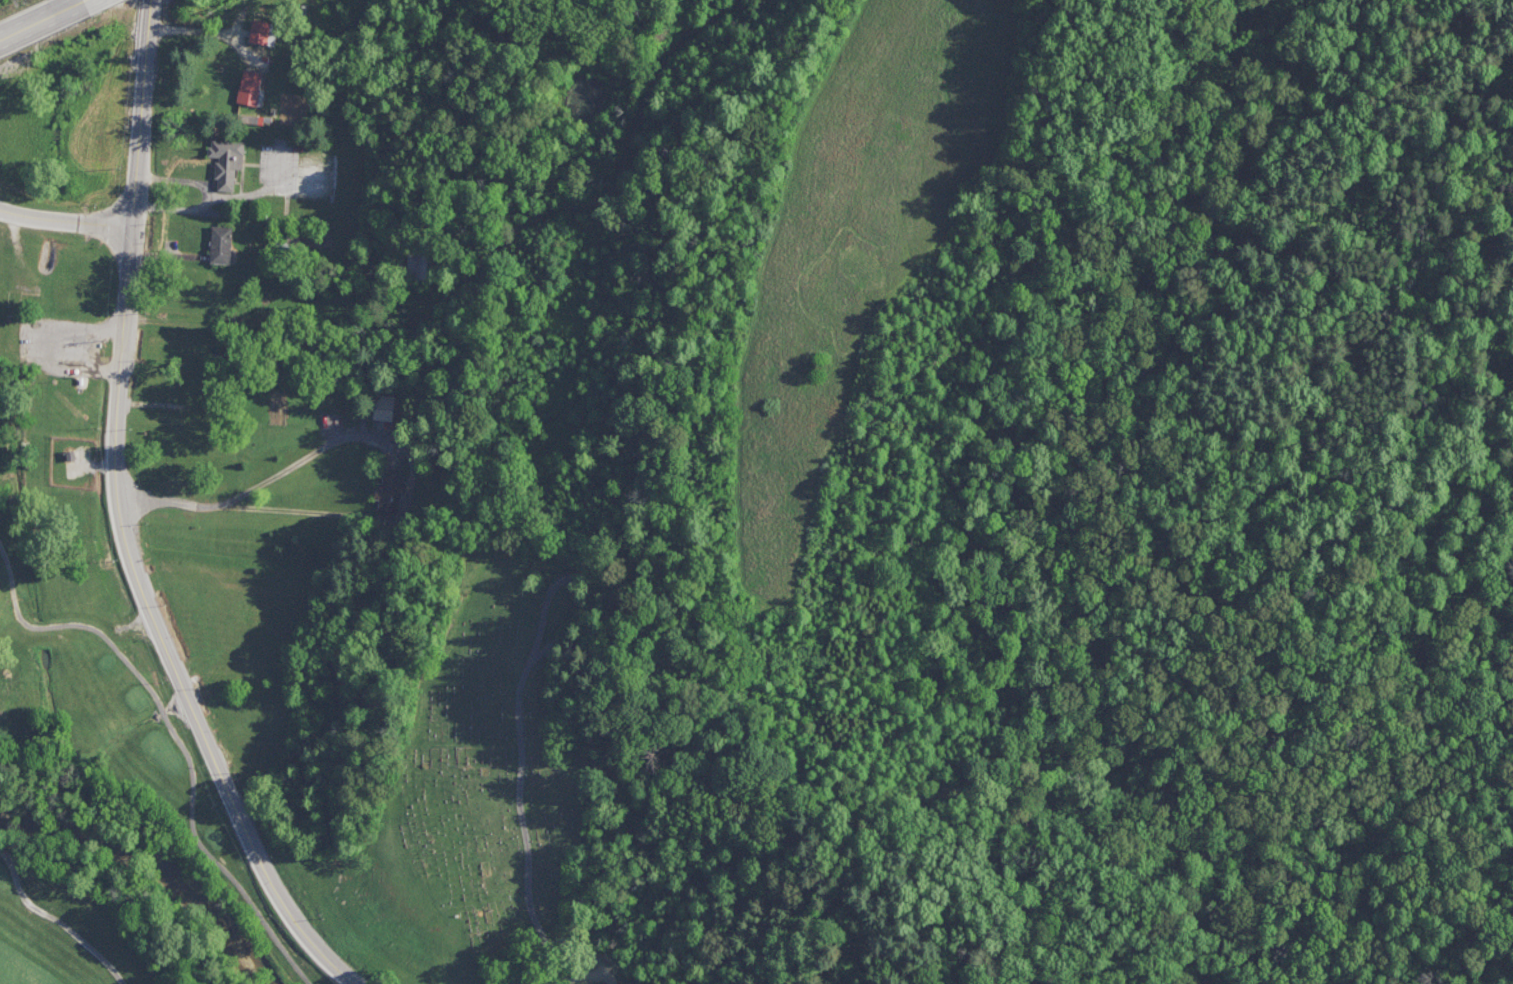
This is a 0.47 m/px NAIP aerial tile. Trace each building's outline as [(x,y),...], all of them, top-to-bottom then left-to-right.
[(250,19),(277,21),(274,60),(248,58),(250,19)] [(264,104),(265,69),(240,68),(239,103),(264,104)] [(237,168),(243,168),(245,140),(210,139),(209,155),(219,156),(217,190),(236,191),(237,168)] [(233,263),(233,226),(213,226),(213,263),(233,263)] [(296,246),(296,234),(276,235),(277,247),(296,246)] [(431,254),(403,254),(403,279),(430,279),(431,254)] [(376,419),(395,419),(395,394),(376,394),(376,419)] [(65,450),(77,450),(77,458),(66,458),(65,450)]
